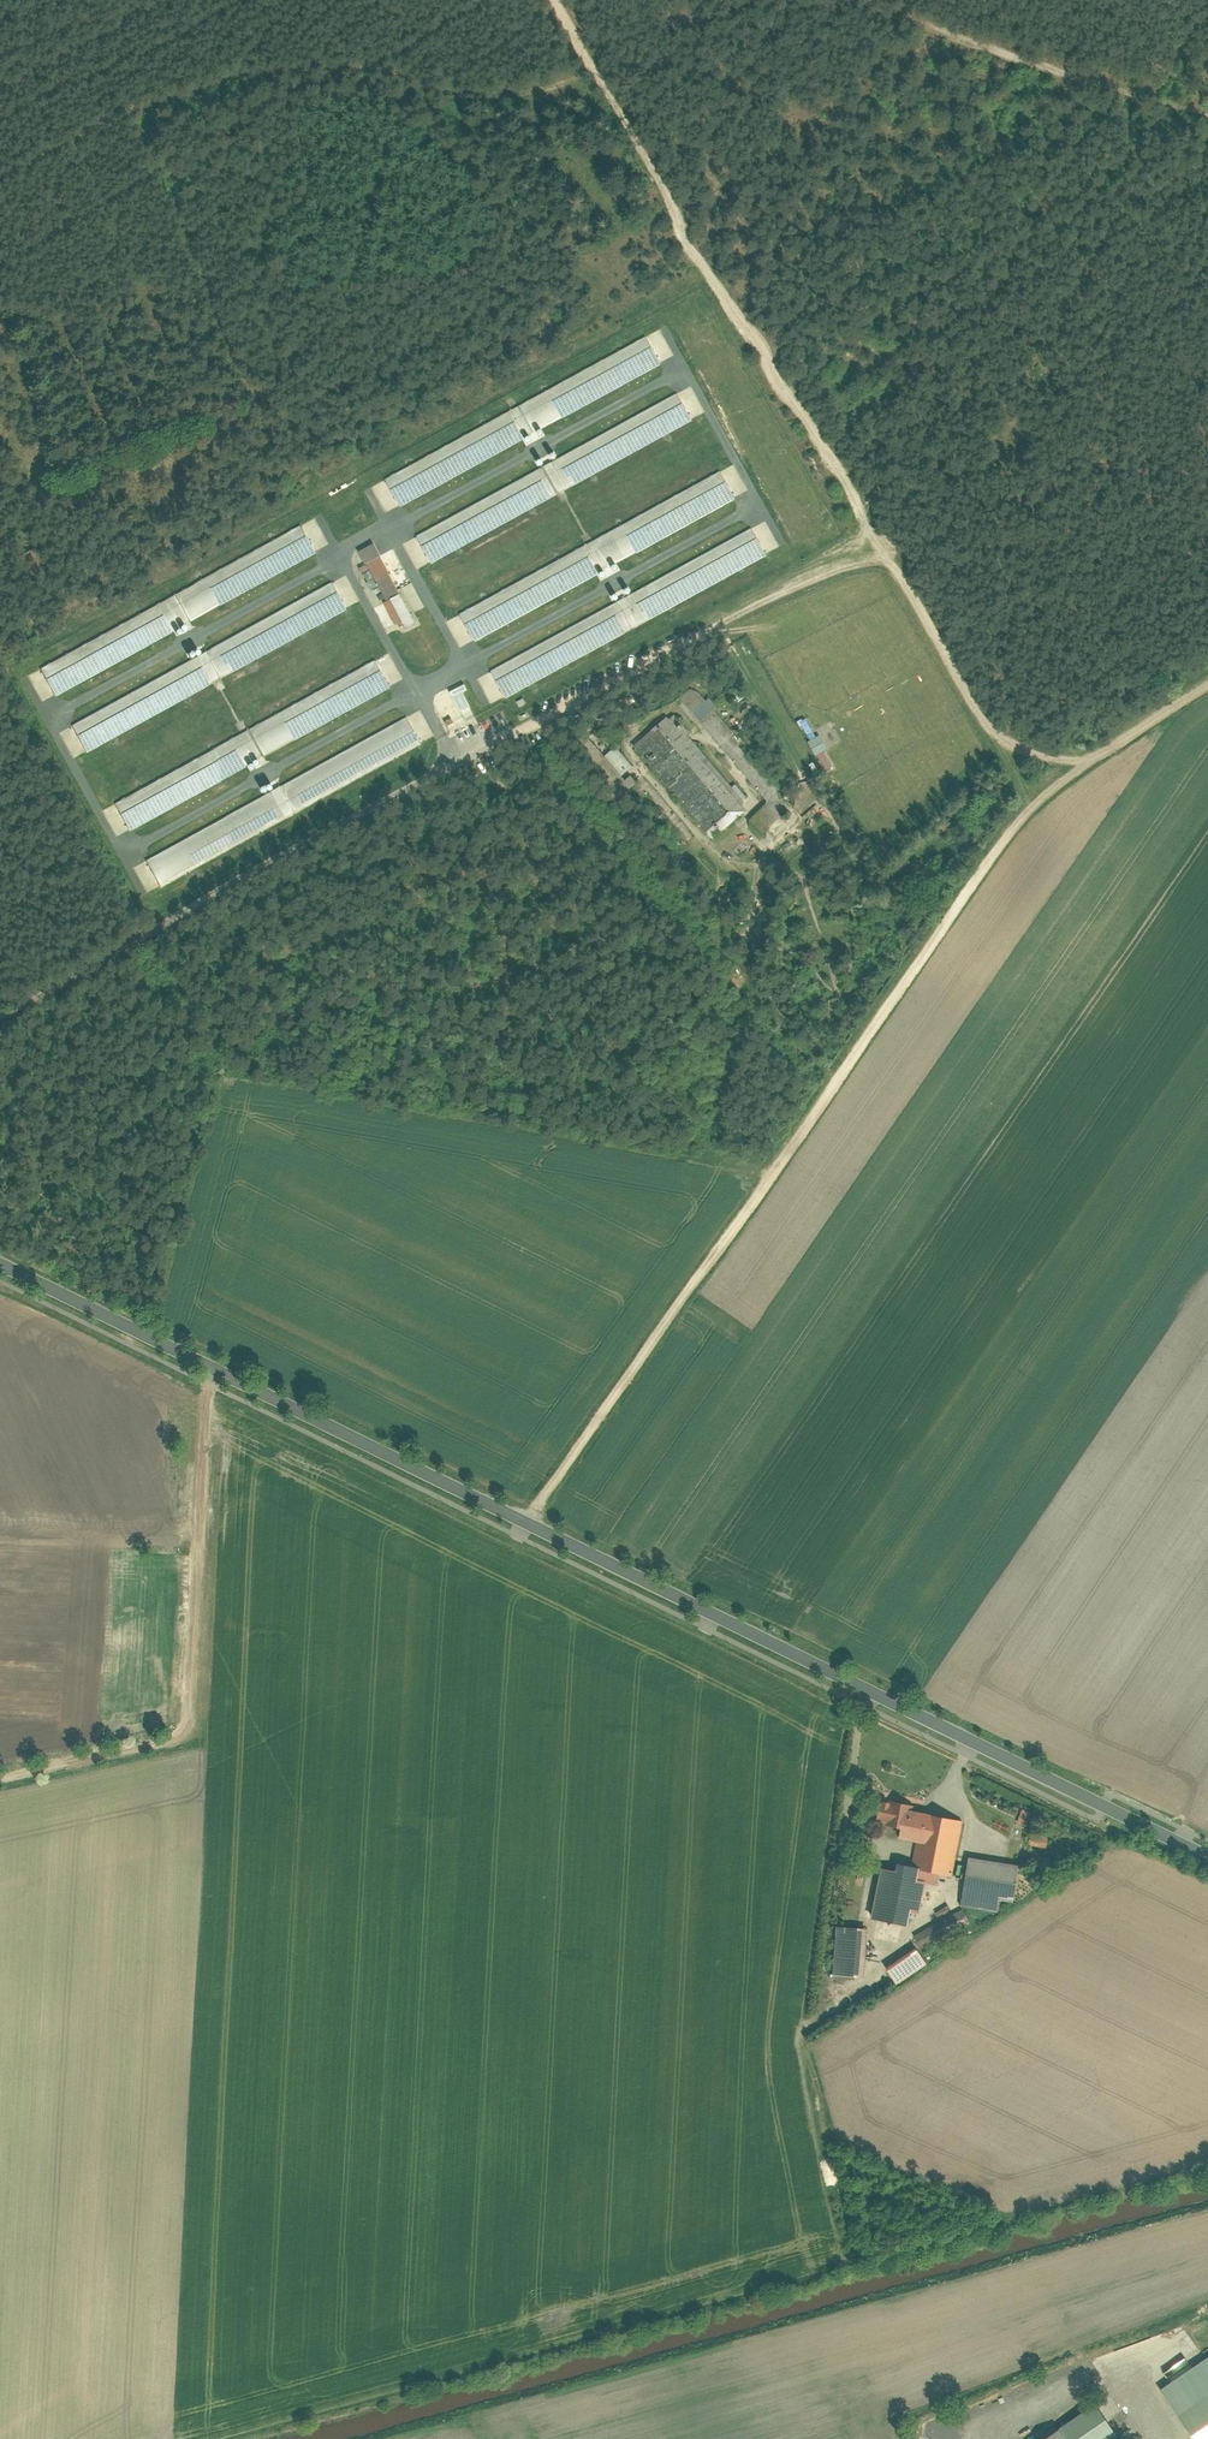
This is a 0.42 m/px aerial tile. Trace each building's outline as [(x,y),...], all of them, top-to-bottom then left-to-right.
[(644,336),(384,480),(399,507),(659,363),(644,336)] [(678,392),(415,535),(430,563),(693,419),(678,392)] [(719,471),(458,614),(473,642),(734,499),(719,471)] [(300,524),(39,669),(55,696),(315,552),(300,524)] [(750,527),(489,670),(504,697),(764,554),(750,527)] [(372,541),(356,549),(398,628),(414,619),(372,541)] [(331,583),(69,725),(85,753),(347,611),(331,583)] [(402,588),(404,596),(408,594),(414,612),(424,608),(415,583),(402,588)] [(375,661),(114,801),(129,830),(390,690),(375,661)] [(462,681),(449,687),(451,691),(464,685),(462,681)] [(452,691),(459,712),(473,707),(466,686),(452,691)] [(696,692),(683,703),(771,802),(749,821),(761,835),(790,809),(776,794),(779,791),(733,738),(736,736),(714,711),(717,709),(708,699),(704,702),(696,692)] [(665,716),(631,747),(712,840),(746,810),(742,805),(747,801),(734,786),(730,789),(684,736),(688,733),(672,715),(668,719),(665,716)] [(406,716),(144,859),(159,887),(421,743),(406,716)] [(809,741),(806,743),(814,758),(817,757),(825,771),(832,767),(823,751),(826,750),(818,736),(815,738),(805,720),(800,724),(809,741)] [(588,736),(573,748),(617,801),(637,784),(631,776),(625,781),(621,776),(631,768),(614,747),(604,755),(598,748),(588,736)] [(654,804),(649,809),(657,819),(663,815),(654,804)] [(946,817),(938,824),(945,832),(953,825),(946,817)] [(909,1805),(880,1800),(876,1821),(883,1822),(881,1826),(899,1829),(897,1840),(912,1842),(909,1864),(917,1866),(916,1871),(939,1875),(951,1877),(961,1819),(908,1810),(909,1805)] [(1031,1811),(1021,1808),(1015,1823),(1025,1827),(1031,1811)] [(1047,1834),(1030,1833),(1030,1844),(1046,1845),(1047,1834)] [(1020,1863),(968,1855),(961,1904),(998,1910),(1000,1897),(1015,1899),(1020,1863)] [(917,1866),(909,1864),(898,1862),(896,1868),(880,1865),(871,1917),(910,1924),(913,1909),(919,1910),(924,1881),(937,1884),(939,1875),(916,1871),(917,1866)] [(970,1924),(961,1909),(915,1934),(924,1950),(970,1924)] [(868,1927),(837,1925),(833,1974),(864,1976),(868,1927)] [(915,1945),(885,1965),(895,1982),(926,1962),(915,1945)] [(1158,2390),(1191,2438),(1207,2438),(1207,2356),(1158,2390)] [(1063,2426),(1072,2438),(1112,2438),(1117,2436),(1096,2404),(1063,2426)] [(1063,2426),(1044,2438),(1072,2438),(1063,2426)]
